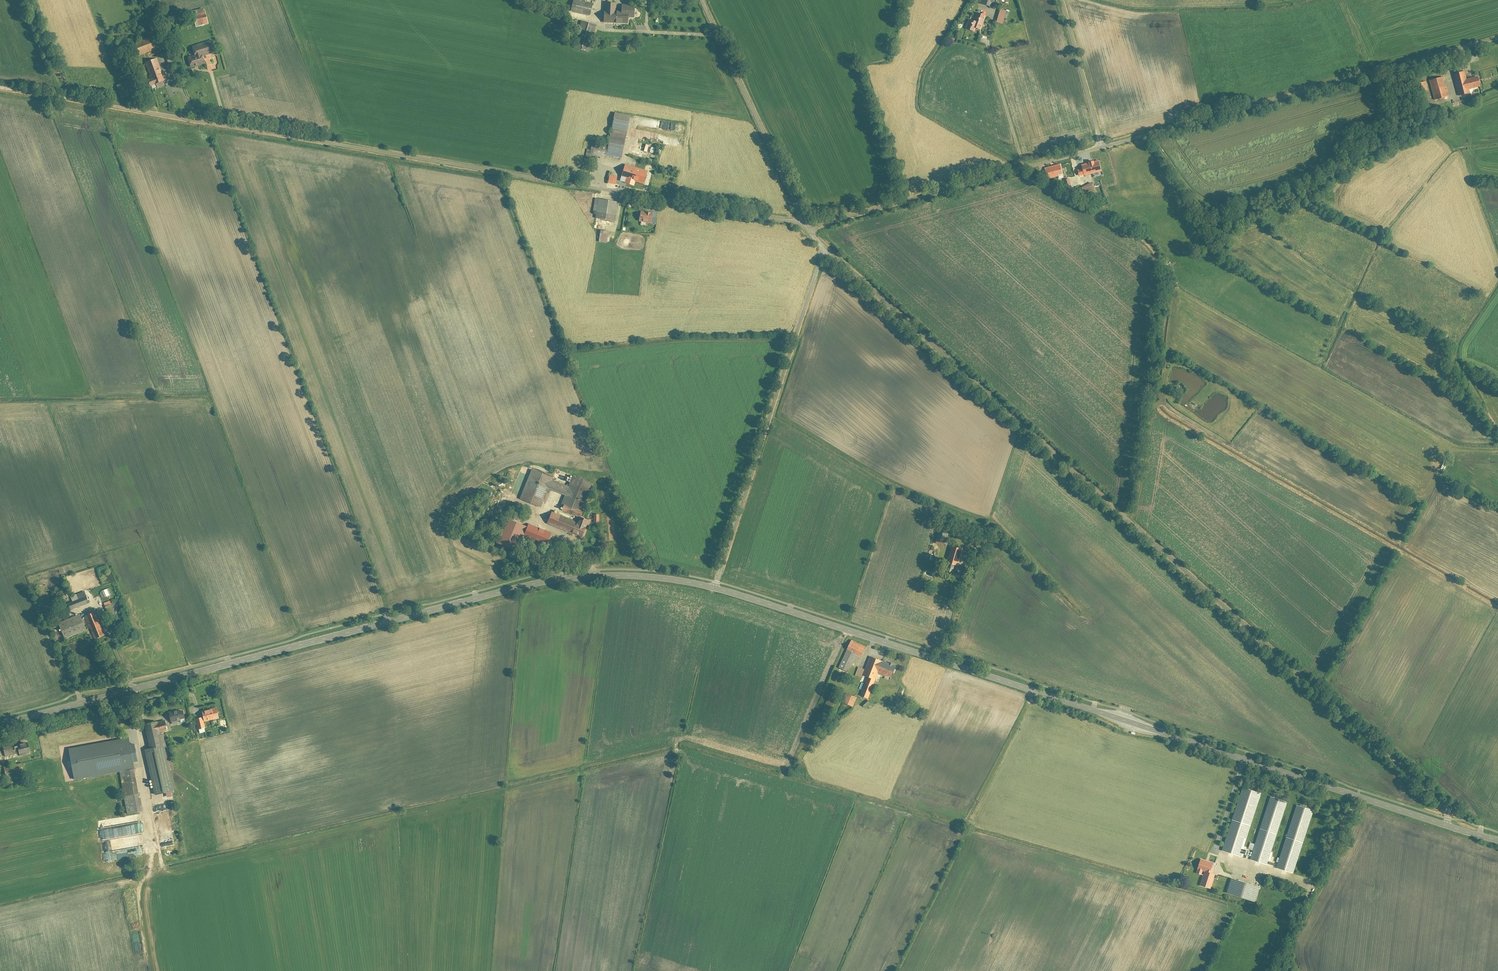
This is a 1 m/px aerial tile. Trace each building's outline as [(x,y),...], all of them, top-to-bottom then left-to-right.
[(575,0),(574,0),(572,0),(569,11),(589,16),(592,4),(590,4),(592,0),(575,0)] [(600,23),(608,23),(608,24),(627,25),(627,17),(634,17),(634,8),(621,7),(621,13),(612,13),(612,2),(601,1),(600,23)] [(192,14),(195,27),(209,24),(206,11),(192,14)] [(999,11),(995,23),(1002,25),(1006,12),(999,11)] [(976,13),(974,21),(969,20),(965,29),(973,32),(975,29),(980,31),(985,17),(976,13)] [(145,18),(151,34),(158,31),(152,15),(145,18)] [(134,44),(138,56),(160,49),(156,37),(134,44)] [(185,58),(188,69),(203,65),(200,56),(213,53),(210,41),(194,45),(196,55),(185,58)] [(175,68),(169,54),(158,58),(164,72),(175,68)] [(149,88),(152,87),(164,83),(164,82),(167,81),(165,73),(161,74),(157,60),(145,63),(150,80),(147,81),(149,88)] [(1453,75),(1458,96),(1470,93),(1469,89),(1481,86),(1478,75),(1466,78),(1465,72),(1453,75)] [(1444,76),(1429,80),(1435,100),(1449,96),(1444,76)] [(116,86),(120,98),(135,93),(130,81),(116,86)] [(588,155),(621,161),(629,117),(613,114),(607,145),(591,142),(588,155)] [(646,170),(624,164),(620,177),(642,184),(646,170)] [(1070,168),(1072,178),(1093,174),(1091,164),(1070,168)] [(1045,168),(1047,179),(1062,176),(1060,165),(1045,168)] [(609,175),(608,183),(616,185),(618,177),(609,175)] [(1062,180),(1066,193),(1073,191),(1070,178),(1062,180)] [(1082,189),(1086,198),(1095,195),(1092,185),(1082,189)] [(598,199),(594,219),(614,223),(618,202),(598,199)] [(641,209),(638,221),(649,224),(652,211),(641,209)] [(599,233),(598,243),(606,244),(607,234),(599,233)] [(572,476),(568,486),(551,480),(551,479),(530,470),(518,500),(539,508),(547,489),(565,496),(559,513),(552,511),(546,526),(580,539),(586,524),(587,521),(579,518),(580,515),(582,516),(594,485),(572,476)] [(517,551),(523,537),(545,546),(551,533),(529,524),(527,528),(506,519),(496,542),(517,551)] [(940,528),(935,544),(946,547),(948,541),(945,540),(947,530),(940,528)] [(947,562),(958,566),(962,550),(951,547),(947,562)] [(550,561),(557,563),(560,555),(553,552),(550,561)] [(39,595),(37,605),(49,607),(51,597),(39,595)] [(66,603),(69,612),(89,604),(85,595),(66,603)] [(85,617),(95,639),(105,634),(94,612),(85,617)] [(56,624),(62,640),(85,631),(79,615),(56,624)] [(851,643),(838,668),(848,672),(856,655),(861,658),(865,650),(851,643)] [(877,676),(874,675),(876,671),(891,677),(895,668),(879,662),(879,661),(869,657),(864,670),(859,668),(856,676),(865,680),(859,697),(868,700),(877,676)] [(843,704),(852,708),(856,698),(847,695),(843,704)] [(201,712),(203,723),(219,720),(217,709),(201,712)] [(167,714),(169,725),(185,721),(183,711),(167,714)] [(193,719),(196,731),(203,729),(201,718),(193,719)] [(143,725),(148,749),(143,750),(153,795),(172,791),(163,746),(158,747),(155,735),(167,732),(164,721),(154,724),(153,723),(143,725)] [(129,739),(70,749),(76,779),(134,769),(129,739)] [(16,757),(15,754),(28,751),(26,742),(13,745),(12,741),(1,744),(5,760),(16,757)] [(121,772),(128,814),(142,812),(135,770),(121,772)] [(1242,787),(1221,851),(1240,857),(1261,793),(1242,787)] [(1271,797),(1250,861),(1266,867),(1287,803),(1271,797)] [(1297,806),(1276,868),(1293,873),(1313,811),(1297,806)] [(1197,871),(1196,875),(1200,876),(1201,872),(1204,873),(1199,886),(1209,889),(1215,872),(1210,871),(1212,863),(1200,860),(1196,870),(1197,871)] [(1231,879),(1226,893),(1254,902),(1259,889),(1231,879)]
